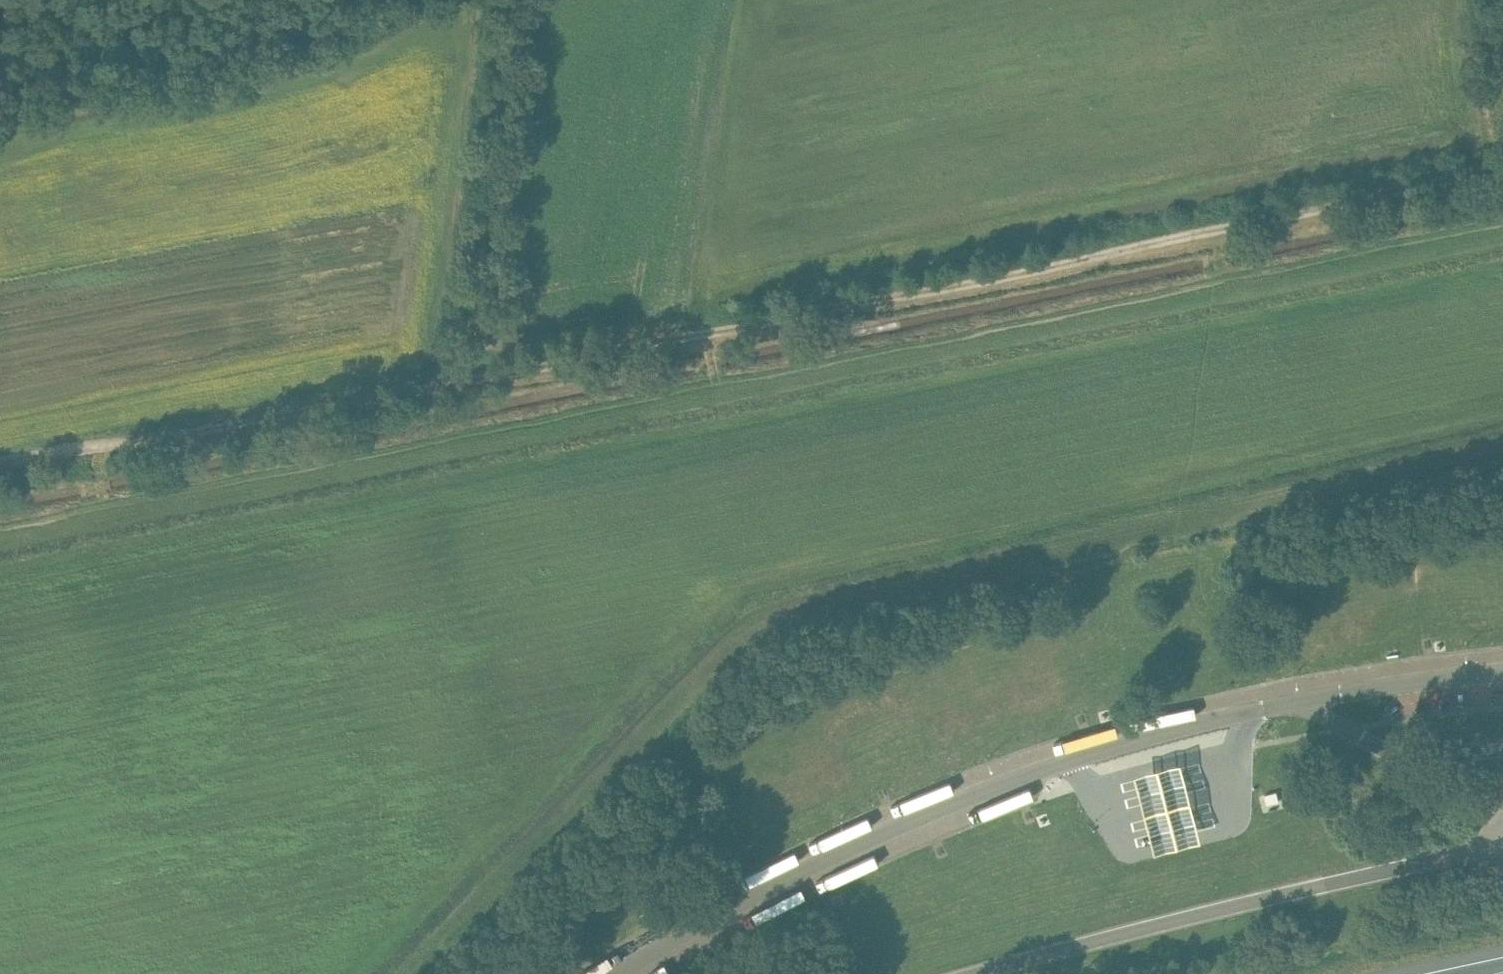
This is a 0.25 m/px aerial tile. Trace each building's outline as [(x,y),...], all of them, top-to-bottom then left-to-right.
[(1182,767),(1135,780),(1155,859),(1201,846),(1182,767)] [(941,796),(934,779),(881,800),(888,817),(941,796)] [(843,809),(794,832),(800,845),(792,849),(797,860),(854,832),(843,809)]
